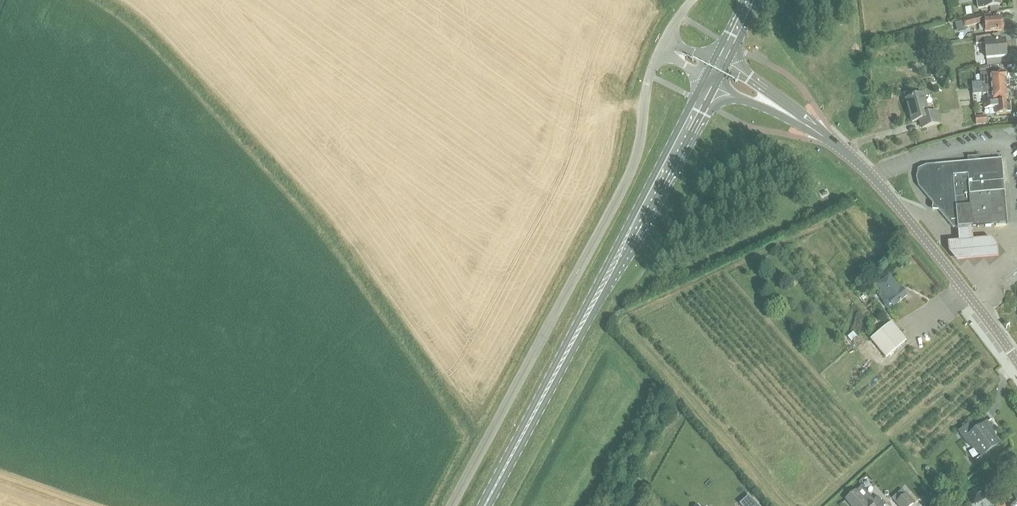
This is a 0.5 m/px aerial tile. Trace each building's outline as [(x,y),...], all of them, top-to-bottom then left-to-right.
[(977,10),(990,8),(998,7),(1000,6),(999,0),(976,0),(977,10)] [(990,16),(983,16),(962,22),(964,28),(983,23),(984,33),(1002,31),(1002,30),(1003,28),(1003,24),(1001,23),(1001,18),(990,19),(990,16)] [(988,37),(975,39),(976,45),(985,44),(986,59),(1006,57),(1004,41),(1000,41),(1000,35),(988,37)] [(990,75),(982,75),(983,84),(983,89),(991,88),(1006,87),(1005,82),(1007,79),(1007,75),(1005,73),(990,75)] [(991,88),(972,90),(973,96),(983,95),(992,94),(992,101),(1007,100),(1009,98),(1008,94),(1006,92),(1006,87),(991,88)] [(929,114),(923,95),(906,100),(913,122),(920,120),(923,129),(939,124),(936,112),(929,114)] [(1009,106),(1009,101),(984,104),(984,110),(995,109),(995,115),(1009,113),(1011,111),(1011,105),(1009,106)] [(988,122),(987,115),(975,116),(976,124),(988,122)] [(918,170),(916,180),(918,188),(934,206),(933,210),(938,211),(953,229),(958,228),(971,227),(1007,224),(1002,166),(1002,160),(979,162),(978,157),(969,158),(970,163),(958,164),(936,166),(927,167),(918,170)] [(959,244),(949,244),(949,254),(957,264),(998,260),(998,248),(992,241),(972,243),(971,227),(958,228),(959,244)] [(876,296),(882,304),(882,305),(886,310),(887,310),(892,307),(892,308),(908,296),(902,288),(901,289),(891,276),(877,286),(881,292),(876,296)] [(891,320),(879,330),(870,337),(885,355),(893,349),(906,339),(891,320)] [(853,332),(848,336),(854,343),(855,343),(855,344),(859,340),(856,337),(857,336),(853,332)] [(982,455),(997,444),(992,437),(994,437),(990,432),(991,431),(986,423),(975,431),(970,424),(960,432),(965,439),(966,438),(972,445),(974,444),(982,455)] [(862,486),(846,500),(852,505),(884,505),(885,505),(877,496),(874,499),(862,486)] [(984,486),(969,493),(974,504),(989,497),(984,486)] [(897,493),(892,498),(900,505),(910,505),(914,503),(902,489),(897,493)] [(749,496),(740,504),(742,505),(758,505),(749,496)]
